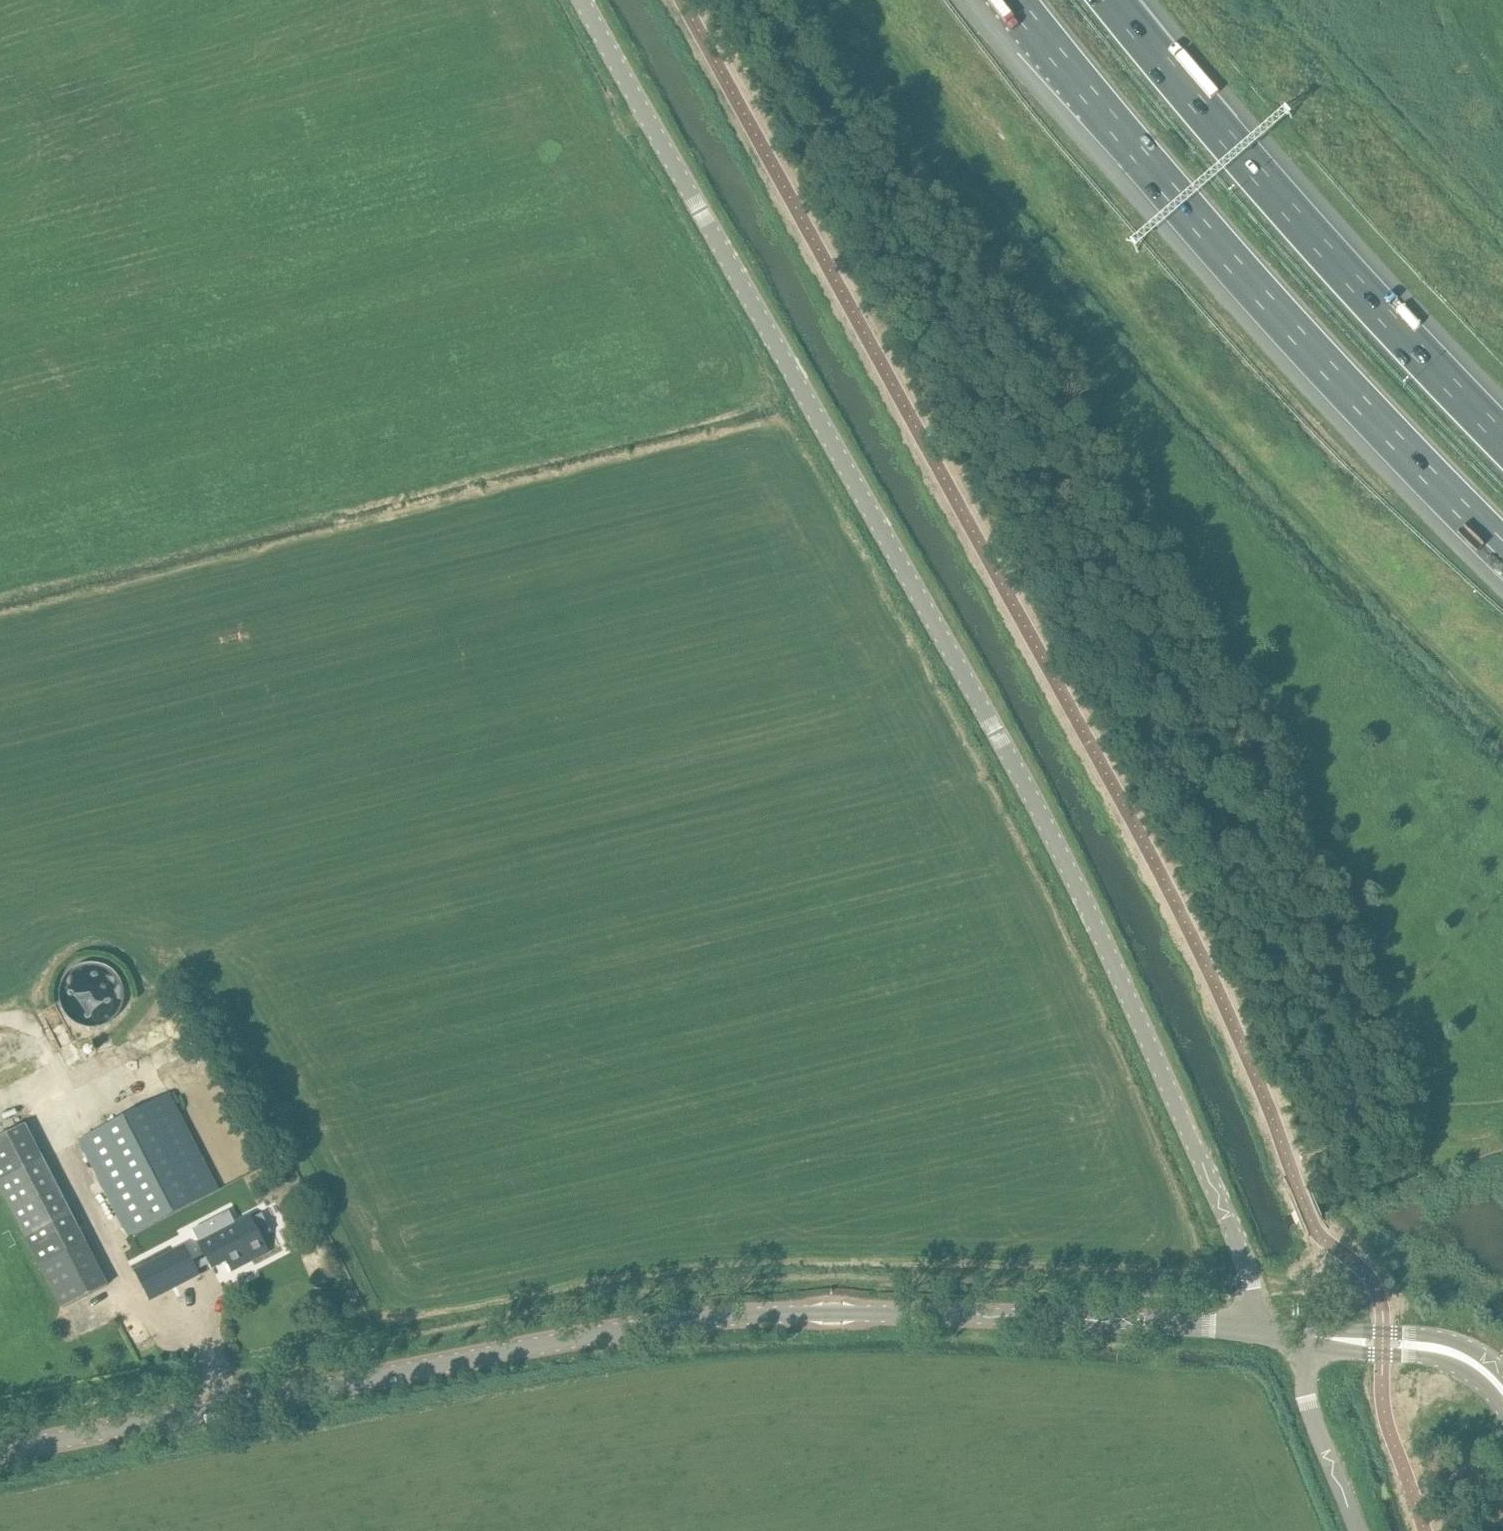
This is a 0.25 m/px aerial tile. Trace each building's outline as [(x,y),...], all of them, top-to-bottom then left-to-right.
[(86,1026),(92,1026),(97,1026),(103,1024),(108,1022),(112,1019),(116,1015),(120,1010),(122,1005),(123,1000),(124,994),(123,989),(122,983),(120,978),(116,973),(112,969),(108,966),(103,964),(97,962),(92,962),(86,962),(81,964),(76,966),(71,969),(67,973),(64,978),(61,983),(60,989),(59,994),(60,1000),(61,1005),(64,1010),(67,1015),(71,1019),(76,1022),(81,1024),(86,1026)] [(170,1092),(76,1140),(127,1238),(220,1190),(170,1092)] [(39,1266),(60,1308),(108,1285),(86,1242),(25,1123),(0,1136),(0,1190),(39,1266)] [(185,1246),(135,1271),(150,1299),(199,1274),(197,1270),(210,1264),(211,1267),(226,1260),(231,1270),(268,1252),(261,1237),(271,1232),(262,1213),(251,1218),(249,1214),(235,1222),(229,1210),(192,1229),(206,1257),(194,1264),(185,1246)]
